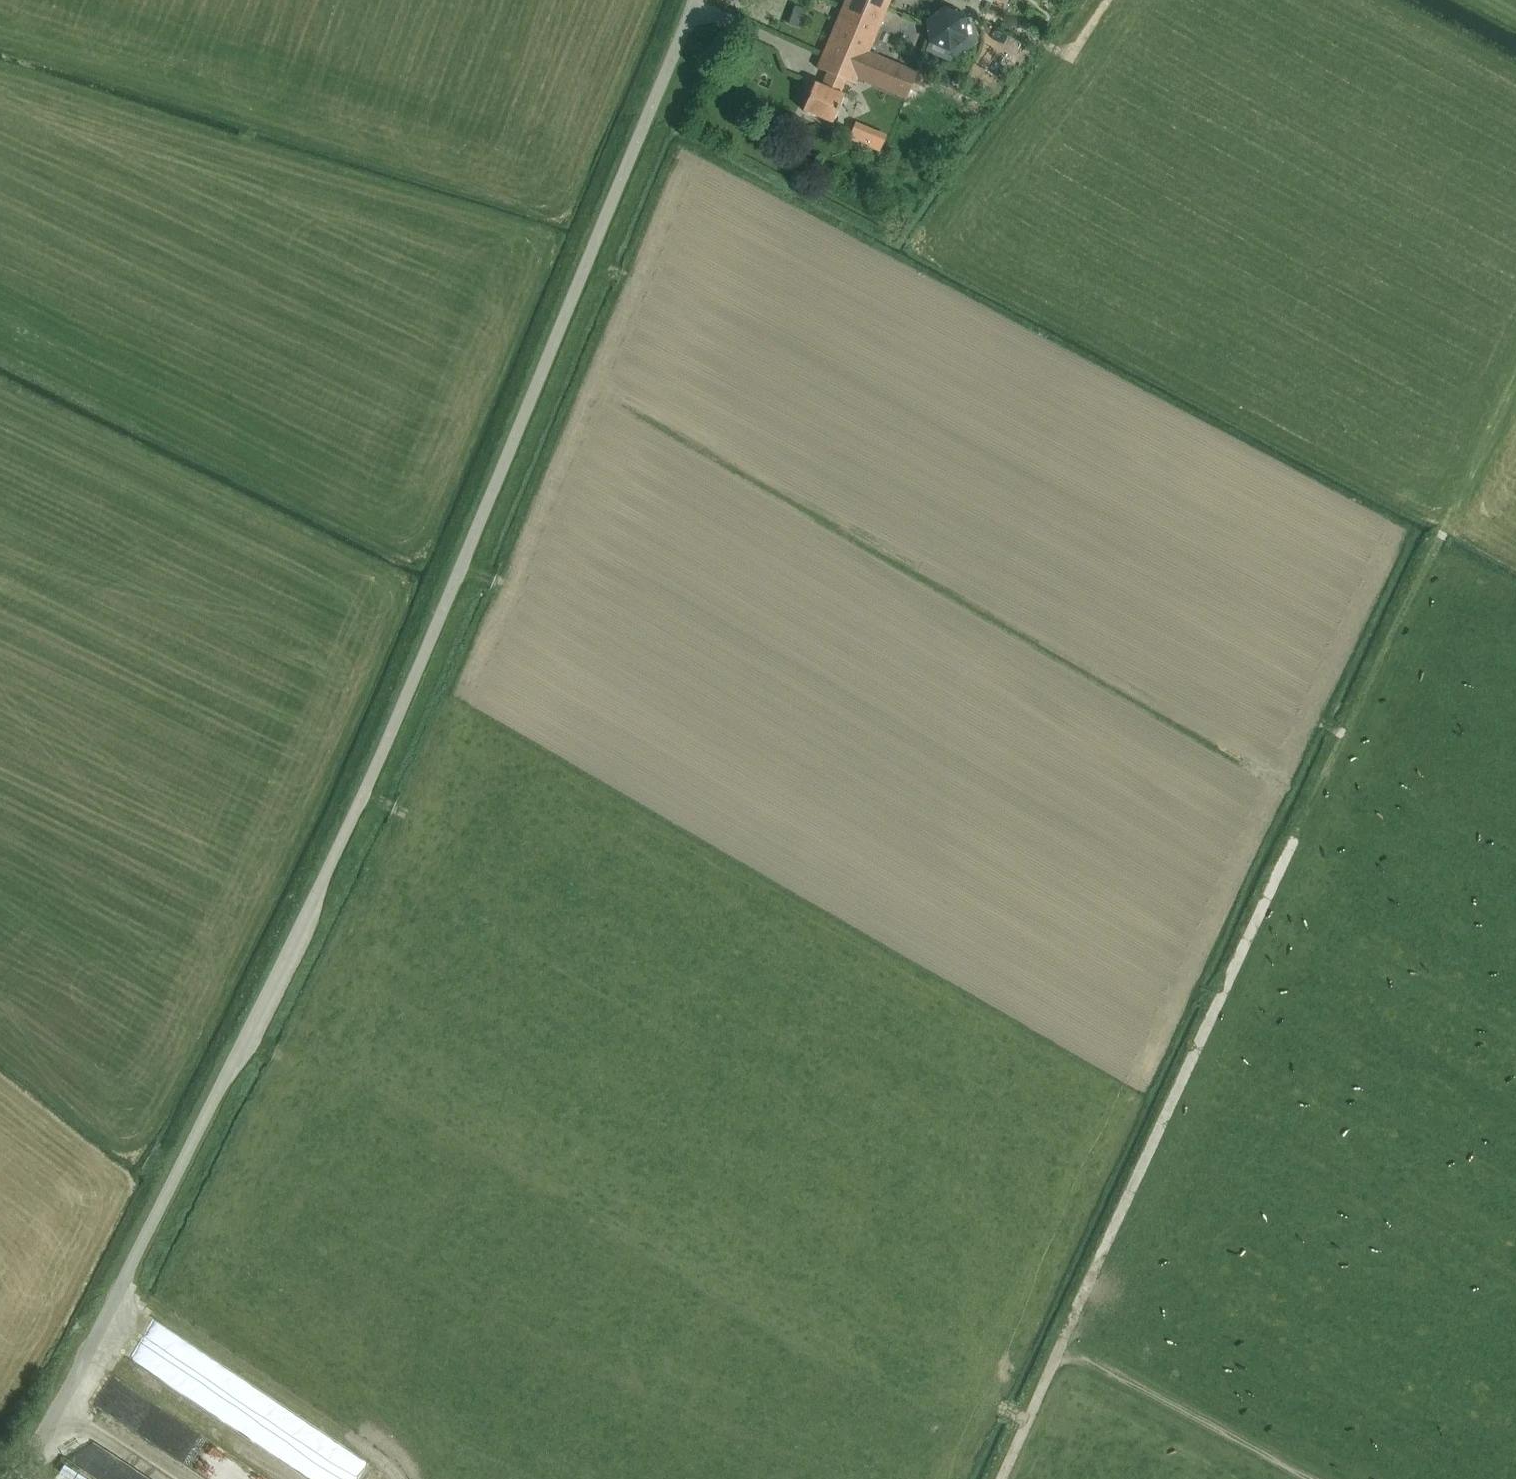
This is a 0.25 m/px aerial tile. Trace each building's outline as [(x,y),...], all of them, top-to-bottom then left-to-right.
[(868,53),(890,0),(845,0),(821,56),(838,63),(839,61),(861,70),(868,53)] [(946,59),(949,51),(966,38),(964,16),(943,8),(926,21),(929,43),(925,51),(946,59)] [(838,63),(821,56),(815,70),(825,74),(820,86),(813,83),(801,111),(832,124),(843,96),(840,94),(845,82),(854,85),(856,79),(905,100),(916,73),(868,53),(861,70),(839,61),(838,63)] [(110,1478),(163,1478),(165,1476),(86,1429),(70,1455),(110,1478)] [(310,1460),(304,1476),(311,1478),(329,1478),(341,1450),(327,1444),(319,1464),(310,1460)]
